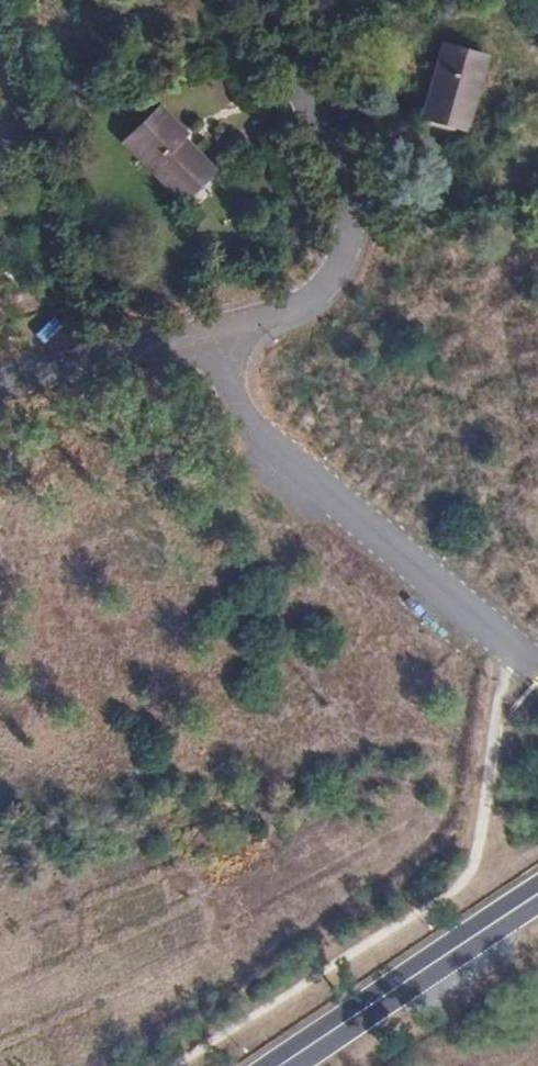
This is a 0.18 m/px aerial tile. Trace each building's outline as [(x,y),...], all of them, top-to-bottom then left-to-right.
[(484,61),(442,51),(427,110),(424,121),(467,131),(472,110),(484,61)] [(161,109),(125,140),(168,190),(178,202),(201,183),(211,174),(183,142),(186,139),(161,109)]
